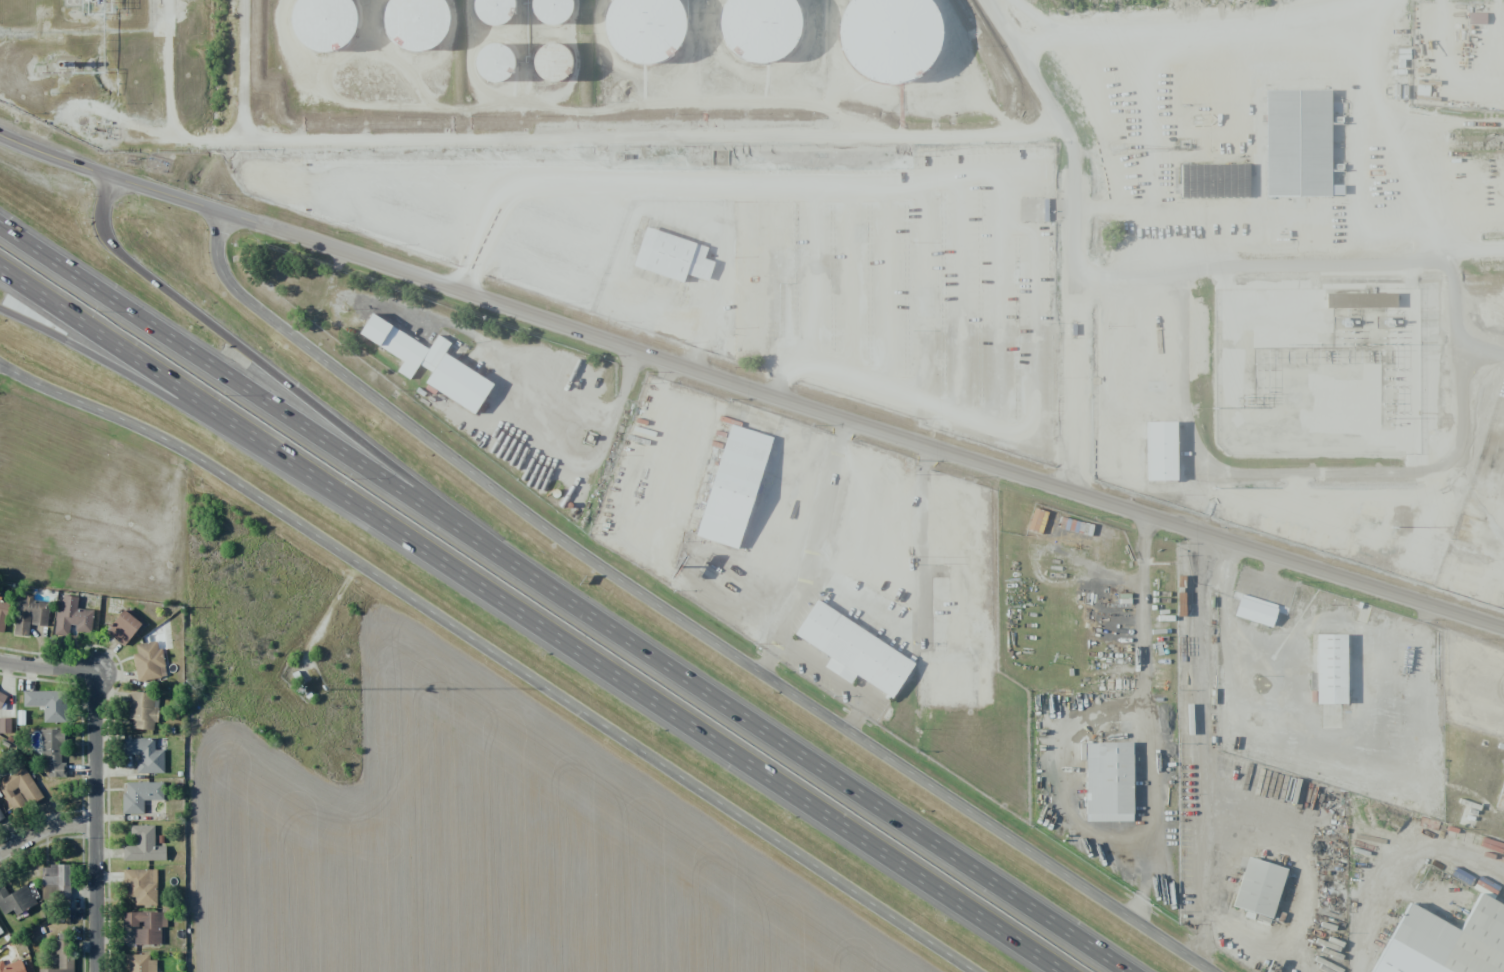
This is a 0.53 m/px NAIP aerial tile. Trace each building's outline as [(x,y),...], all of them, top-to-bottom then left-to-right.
[(326,3),(333,0),(352,0),(361,4),(369,13),(374,25),(373,37),(368,48),(359,57),(347,61),(335,61),(323,56),(315,46),(311,35),(311,22),(316,11),(326,3)] [(417,1),(420,0),(448,0),(452,2),(461,11),(465,23),(464,36),(459,47),(450,55),(438,60),(426,59),(415,54),(406,45),(402,33),(402,21),(408,9),(417,1)] [(490,7),(489,15),(491,23),(496,29),(503,33),(511,33),(519,30),(525,24),(527,17),(527,9),(523,2),(521,0),(495,0),(490,7)] [(547,6),(545,14),(547,22),(552,28),(560,32),(568,32),(575,30),(581,24),(584,16),(583,8),(580,1),(579,0),(551,0),(547,6)] [(633,1),(636,0),(673,0),(679,3),(689,15),(693,31),(691,47),(682,61),(669,70),(653,72),(637,68),(624,58),(617,43),(616,27),(622,12),(633,1)] [(738,10),(749,0),(794,0),(796,1),(806,13),(810,29),(808,45),(799,59),(785,68),(769,70),(754,66),(741,56),(734,41),(733,25),(738,10)] [(863,14),(857,29),(856,45),(861,61),(870,74),(884,84),(899,89),(915,88),(931,82),(943,72),(952,58),(955,42),(953,26),(946,11),(936,0),(876,0),(874,1),(863,14)] [(477,80),(512,79),(511,44),(476,46),(477,80)] [(570,46),(535,46),(534,80),(570,80),(570,46)] [(554,58),(549,65),(548,73),(550,81),(555,87),(562,91),(570,91),(578,88),(584,82),(586,75),(586,67),(582,60),(576,55),(568,53),(561,54),(554,58)] [(496,59),(492,66),(490,74),(492,82),(498,88),(505,92),(513,92),(520,89),(526,84),(529,76),(528,68),(525,61),(519,56),(511,54),(503,55),(496,59)] [(1180,104),(1249,105),(1249,71),(1180,71),(1180,104)] [(1272,200),(1274,96),(1336,97),(1334,201),(1272,200)] [(1249,129),(1249,115),(1212,115),(1212,130),(1249,129)] [(1249,153),(1249,138),(1212,139),(1212,153),(1249,153)] [(1185,167),(1254,167),(1254,198),(1186,199),(1185,167)] [(1048,198),(1023,198),(1023,221),(1048,221),(1048,198)] [(654,233),(704,249),(692,285),(643,269),(654,233)] [(1326,306),(1326,294),(1397,293),(1397,306),(1326,306)] [(435,387),(452,361),(499,390),(483,416),(435,387)] [(1156,484),(1155,427),(1183,427),(1184,483),(1156,484)] [(701,539),(738,429),(777,441),(740,552),(701,539)] [(1105,434),(1105,476),(1146,476),(1146,470),(1138,470),(1138,434),(1105,434)] [(935,650),(933,579),(966,579),(968,649),(935,650)] [(47,626),(50,603),(33,601),(33,597),(20,596),(16,635),(28,637),(30,625),(47,626)] [(4,633),(10,599),(0,597),(0,632),(4,633)] [(55,635),(71,636),(72,631),(92,632),(93,610),(77,609),(78,598),(57,597),(55,635)] [(1277,630),(1239,618),(1245,600),(1283,611),(1277,630)] [(919,666),(897,700),(801,637),(823,604),(919,666)] [(142,625),(125,610),(107,630),(124,645),(142,625)] [(1324,707),(1324,639),(1350,639),(1350,707),(1324,707)] [(137,682),(166,677),(162,648),(158,649),(157,641),(136,645),(137,653),(133,654),(137,682)] [(980,704),(930,707),(928,664),(978,662),(980,704)] [(44,722),(66,723),(66,692),(24,691),(23,707),(44,707),(44,722)] [(156,730),(158,693),(130,692),(129,720),(133,720),(132,729),(156,730)] [(65,777),(65,762),(63,762),(63,729),(42,729),(41,777),(65,777)] [(164,773),(164,750),(155,750),(154,738),(123,739),(123,756),(137,755),(137,774),(164,773)] [(1085,821),(1132,822),(1133,743),(1086,743),(1085,821)] [(23,764),(0,778),(0,790),(14,813),(27,804),(29,806),(43,798),(23,764)] [(164,801),(164,783),(124,782),(123,813),(143,814),(144,800),(164,801)] [(1451,824),(1473,828),(1476,808),(1454,804),(1451,824)] [(166,861),(166,846),(154,845),(155,825),(132,825),(132,846),(123,846),(123,860),(166,861)] [(1236,911),(1253,860),(1291,872),(1275,923),(1236,911)] [(71,865),(42,865),(42,899),(70,900),(71,865)] [(157,905),(157,869),(124,870),(124,897),(135,897),(135,905),(157,905)] [(27,885),(9,895),(3,885),(0,886),(0,910),(3,915),(13,910),(16,915),(37,904),(27,885)] [(1372,971),(1503,971),(1503,907),(1478,894),(1460,930),(1406,903),(1372,971)] [(161,945),(161,927),(166,927),(167,912),(123,912),(123,927),(135,927),(135,945),(161,945)] [(72,934),(57,934),(57,953),(59,953),(58,969),(48,969),(48,971),(72,971),(72,934)] [(157,960),(150,960),(149,954),(126,954),(126,971),(157,971),(157,960)] [(21,959),(5,965),(2,960),(0,960),(0,971),(26,971),(21,959)]
